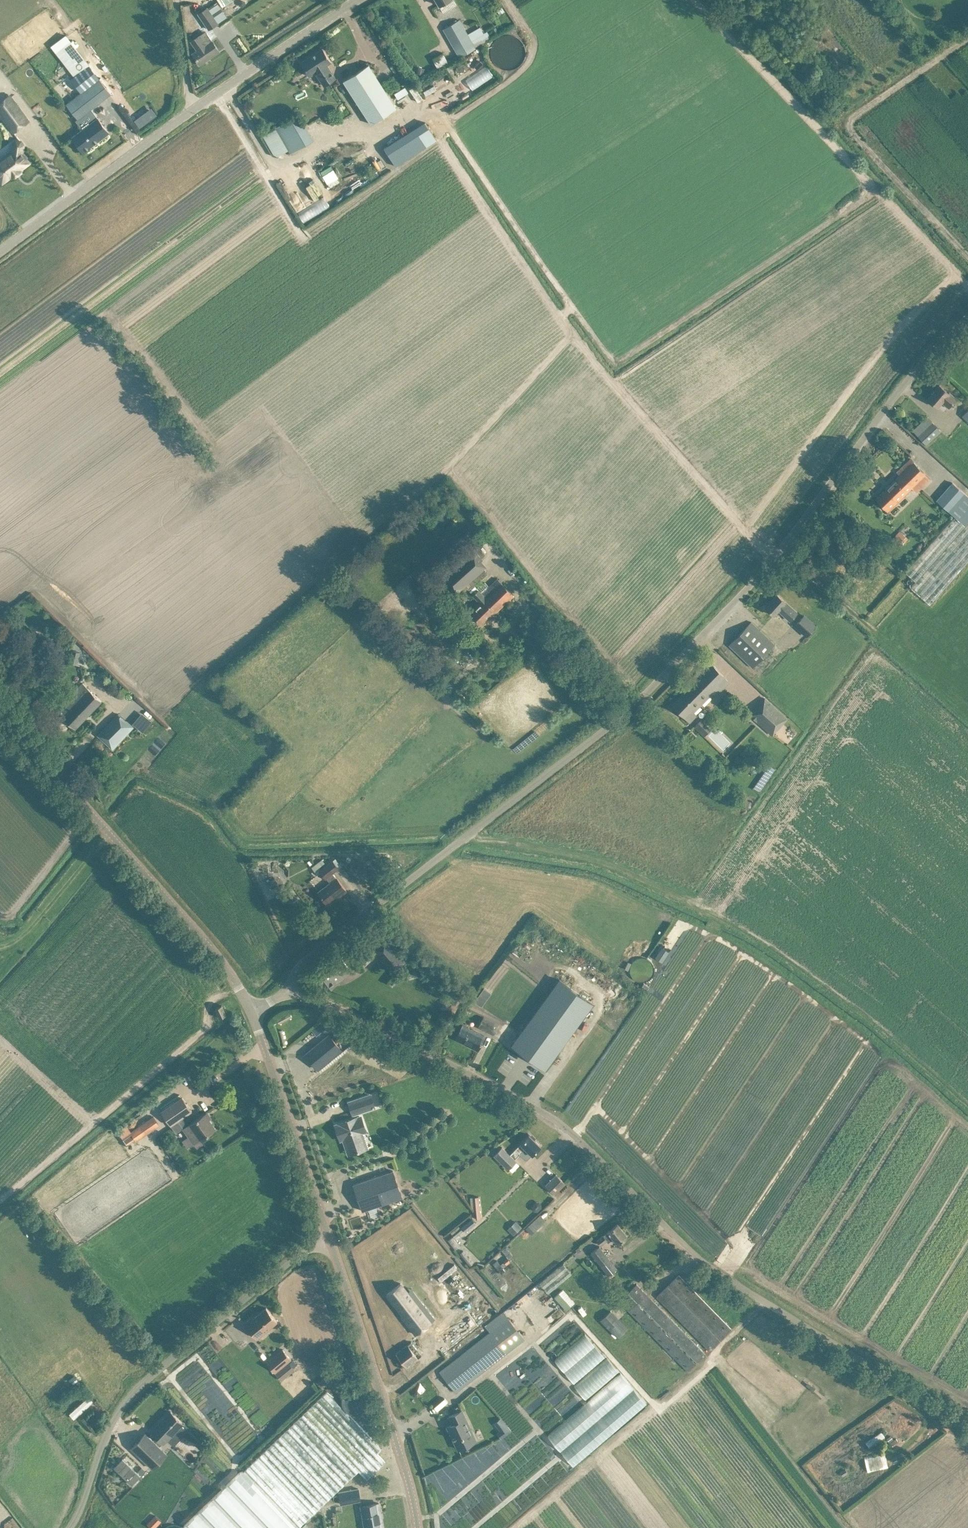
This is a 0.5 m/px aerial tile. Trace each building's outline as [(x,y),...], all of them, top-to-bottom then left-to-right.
[(439,5),(444,12),(456,5),(454,0),(437,0),(439,5)] [(193,17),(192,6),(183,7),(185,18),(193,17)] [(207,7),(198,13),(208,28),(217,22),(207,7)] [(444,28),(443,29),(459,57),(476,47),(475,46),(468,33),(459,19),(444,28)] [(199,35),(191,41),(197,50),(192,53),(200,64),(219,51),(214,43),(211,40),(206,31),(200,35),(199,35)] [(331,62),(322,48),(300,62),(309,76),(315,72),(324,85),(336,78),(327,64),(331,62)] [(442,52),(432,58),(437,67),(448,61),(442,52)] [(84,89),(66,104),(72,111),(77,119),(75,120),(82,129),(72,137),(83,152),(109,132),(98,117),(91,109),(111,93),(99,78),(88,64),(73,75),(84,89)] [(343,81),(371,123),(396,107),(368,64),(343,81)] [(415,84),(420,95),(426,92),(421,81),(415,84)] [(409,86),(399,93),(407,104),(417,96),(409,86)] [(428,94),(408,107),(411,113),(431,99),(428,94)] [(10,96),(0,103),(0,113),(14,132),(28,121),(10,96)] [(144,112),(134,120),(137,124),(140,127),(143,125),(150,120),(144,112)] [(311,141),(301,124),(296,115),(276,127),(290,153),(311,141)] [(402,136),(384,148),(395,165),(395,166),(414,154),(413,154),(403,137),(402,136)] [(31,163),(24,152),(25,144),(22,140),(16,139),(12,142),(10,151),(0,158),(0,182),(2,185),(11,178),(12,179),(23,170),(22,169),(31,163)] [(327,169),(336,184),(348,177),(339,162),(327,169)] [(310,170),(318,184),(327,179),(319,165),(310,170)] [(17,193),(12,196),(22,210),(27,206),(17,193)] [(938,406),(941,402),(948,408),(956,398),(939,385),(928,398),(938,406)] [(913,430),(920,437),(926,444),(941,430),(927,416),(913,430)] [(876,498),(888,510),(912,487),(916,491),(930,478),(910,458),(897,471),(900,475),(876,498)] [(960,521),(965,525),(967,522),(967,495),(952,482),(936,500),(955,516),(960,521)] [(910,587),(930,604),(967,561),(967,522),(965,525),(960,521),(955,516),(906,572),(915,581),(910,587)] [(899,531),(892,539),(900,546),(908,538),(899,531)] [(465,541),(441,563),(449,573),(441,580),(451,591),(453,589),(457,593),(469,583),(473,587),(487,573),(484,569),(480,565),(483,562),(480,559),(485,554),(477,544),(472,549),(465,541)] [(867,545),(864,548),(871,555),(874,552),(867,545)] [(482,592),(479,588),(476,591),(495,611),(496,611),(514,594),(507,587),(497,577),(482,592)] [(475,630),(495,611),(476,591),(472,595),(480,602),(464,618),(475,630)] [(777,594),(765,607),(773,614),(777,609),(789,621),(797,612),(777,594)] [(431,601),(424,606),(430,614),(437,608),(431,601)] [(806,636),(816,625),(804,613),(794,625),(806,636)] [(775,644),(759,628),(752,621),(729,645),(753,667),(775,644)] [(368,642),(375,633),(368,627),(361,635),(368,642)] [(462,636),(454,644),(462,654),(463,653),(471,646),(462,636)] [(81,650),(72,648),(70,656),(79,657),(81,650)] [(697,715),(692,710),(711,690),(716,695),(729,682),(724,677),(724,676),(709,661),(693,677),(696,680),(672,704),(690,722),(697,715)] [(63,716),(75,728),(102,700),(84,682),(65,701),(71,707),(63,716)] [(765,698),(755,709),(758,711),(752,716),(772,734),(787,717),(765,698)] [(113,748),(133,727),(133,726),(118,712),(98,735),(113,748)] [(703,721),(709,732),(716,728),(710,717),(703,721)] [(771,766),(761,785),(768,788),(777,769),(771,766)] [(321,865),(325,862),(322,859),(312,866),(314,870),(321,865)] [(323,867),(321,865),(314,870),(316,872),(319,870),(326,878),(326,877),(330,882),(318,891),(328,904),(346,890),(333,872),(339,868),(332,860),(323,867)] [(274,877),(268,882),(272,888),(278,884),(274,877)] [(290,895),(285,899),(288,905),(294,901),(290,895)] [(374,949),(377,953),(390,970),(404,959),(387,938),(374,949)] [(662,947),(655,957),(660,960),(662,961),(669,952),(666,950),(662,947)] [(362,962),(361,963),(364,966),(365,965),(372,958),(370,955),(362,962)] [(398,972),(391,981),(394,984),(401,976),(418,972),(416,964),(406,966),(407,970),(398,972)] [(559,979),(513,1044),(545,1067),(592,1003),(559,979)] [(222,1005),(215,1008),(220,1017),(226,1014),(222,1005)] [(290,1012),(277,1019),(279,1023),(292,1016),(290,1012)] [(499,1022),(489,1018),(484,1015),(479,1026),(494,1034),(499,1022)] [(316,1035),(328,1025),(324,1020),(312,1030),(316,1035)] [(455,1039),(478,1050),(485,1035),(463,1024),(455,1039)] [(282,1030),(278,1031),(281,1044),(286,1043),(282,1030)] [(318,1069),(341,1050),(329,1034),(305,1053),(318,1069)] [(369,1077),(357,1082),(359,1087),(371,1081),(369,1077)] [(370,1093),(347,1101),(352,1116),(375,1107),(370,1093)] [(182,1096),(163,1109),(161,1111),(170,1125),(178,1120),(194,1143),(216,1128),(205,1112),(190,1123),(185,1115),(192,1110),(182,1096)] [(356,1117),(348,1120),(338,1123),(338,1124),(336,1125),(339,1135),(344,1133),(350,1153),(357,1150),(357,1151),(359,1150),(365,1147),(359,1129),(366,1127),(362,1115),(356,1117)] [(145,1122),(130,1131),(122,1137),(127,1144),(135,1139),(136,1140),(160,1125),(154,1116),(145,1122)] [(515,1159),(520,1154),(524,1159),(527,1158),(540,1145),(529,1134),(510,1154),(501,1146),(493,1154),(508,1169),(516,1161),(515,1159)] [(394,1170),(353,1184),(362,1210),(403,1196),(394,1170)] [(554,1194),(555,1194),(558,1196),(562,1192),(559,1189),(565,1183),(556,1174),(545,1185),(554,1194)] [(544,1208),(549,1205),(545,1198),(540,1201),(544,1208)] [(542,1228),(554,1217),(547,1210),(536,1221),(542,1228)] [(361,1223),(370,1221),(367,1212),(358,1215),(361,1223)] [(472,1218),(453,1233),(455,1237),(465,1229),(466,1231),(476,1223),(472,1218)] [(515,1220),(507,1228),(513,1234),(521,1227),(515,1220)] [(618,1223),(597,1240),(601,1245),(606,1240),(608,1242),(613,1238),(617,1244),(627,1235),(618,1223)] [(599,1245),(591,1252),(609,1274),(617,1268),(599,1245)] [(464,1250),(460,1253),(470,1265),(474,1262),(464,1250)] [(497,1260),(493,1263),(500,1271),(504,1268),(503,1267),(504,1267),(511,1260),(509,1258),(508,1257),(500,1264),(497,1260)] [(571,1260),(545,1277),(551,1286),(577,1269),(571,1260)] [(679,1275),(672,1282),(658,1296),(674,1313),(709,1350),(731,1328),(679,1275)] [(688,1371),(706,1354),(637,1282),(619,1300),(688,1371)] [(401,1283),(387,1294),(403,1315),(402,1316),(415,1334),(436,1318),(422,1300),(417,1304),(408,1292),(401,1283)] [(616,1286),(614,1293),(620,1295),(622,1288),(616,1286)] [(573,1307),(578,1302),(566,1288),(560,1293),(573,1307)] [(585,1319),(592,1312),(586,1305),(579,1312),(585,1319)] [(253,1318),(252,1316),(245,1322),(257,1338),(278,1321),(266,1307),(253,1318)] [(553,1315),(557,1319),(563,1312),(558,1309),(553,1315)] [(611,1309),(600,1319),(618,1337),(628,1327),(611,1309)] [(484,1326),(489,1333),(440,1371),(456,1392),(456,1391),(457,1393),(526,1339),(503,1311),(484,1326)] [(240,1319),(232,1325),(247,1346),(255,1340),(240,1319)] [(561,1356),(581,1379),(612,1353),(592,1330),(561,1356)] [(607,1342),(612,1347),(617,1340),(613,1336),(607,1342)] [(396,1353),(407,1366),(422,1355),(411,1341),(396,1353)] [(633,1341),(625,1348),(632,1355),(640,1349),(633,1341)] [(295,1369),(288,1361),(291,1359),(283,1348),(266,1362),(281,1380),(295,1369)] [(592,1394),(624,1365),(613,1353),(581,1382),(592,1394)] [(641,1378),(647,1371),(642,1367),(636,1374),(641,1378)] [(342,1384),(332,1369),(315,1381),(320,1387),(327,1382),(330,1386),(334,1383),(337,1387),(342,1384)] [(579,1461),(654,1402),(629,1370),(554,1429),(579,1461)] [(655,1378),(648,1384),(654,1391),(661,1385),(655,1378)] [(92,1441),(108,1415),(83,1384),(45,1413),(85,1467),(92,1441)] [(61,1389),(55,1392),(58,1398),(64,1395),(61,1389)] [(244,1471),(185,1526),(187,1527),(299,1527),(301,1526),(358,1471),(366,1479),(378,1468),(385,1461),(377,1453),(382,1448),(327,1391),(244,1471)] [(462,1409),(458,1411),(449,1416),(453,1423),(447,1426),(458,1449),(477,1440),(462,1409)] [(171,1410),(151,1430),(159,1437),(164,1443),(167,1439),(172,1435),(178,1440),(189,1428),(183,1423),(178,1417),(171,1410)] [(500,1430),(497,1432),(501,1437),(511,1431),(507,1425),(500,1430)] [(872,1438),(875,1444),(892,1434),(889,1428),(872,1438)] [(145,1433),(131,1447),(139,1454),(152,1467),(156,1463),(166,1453),(152,1440),(145,1433)] [(872,1455),(875,1467),(895,1462),(892,1449),(872,1455)] [(114,1467),(132,1484),(140,1475),(123,1458),(114,1467)] [(339,1491),(340,1503),(360,1500),(358,1488),(339,1491)] [(379,1503),(360,1506),(364,1527),(383,1527),(379,1503)]
